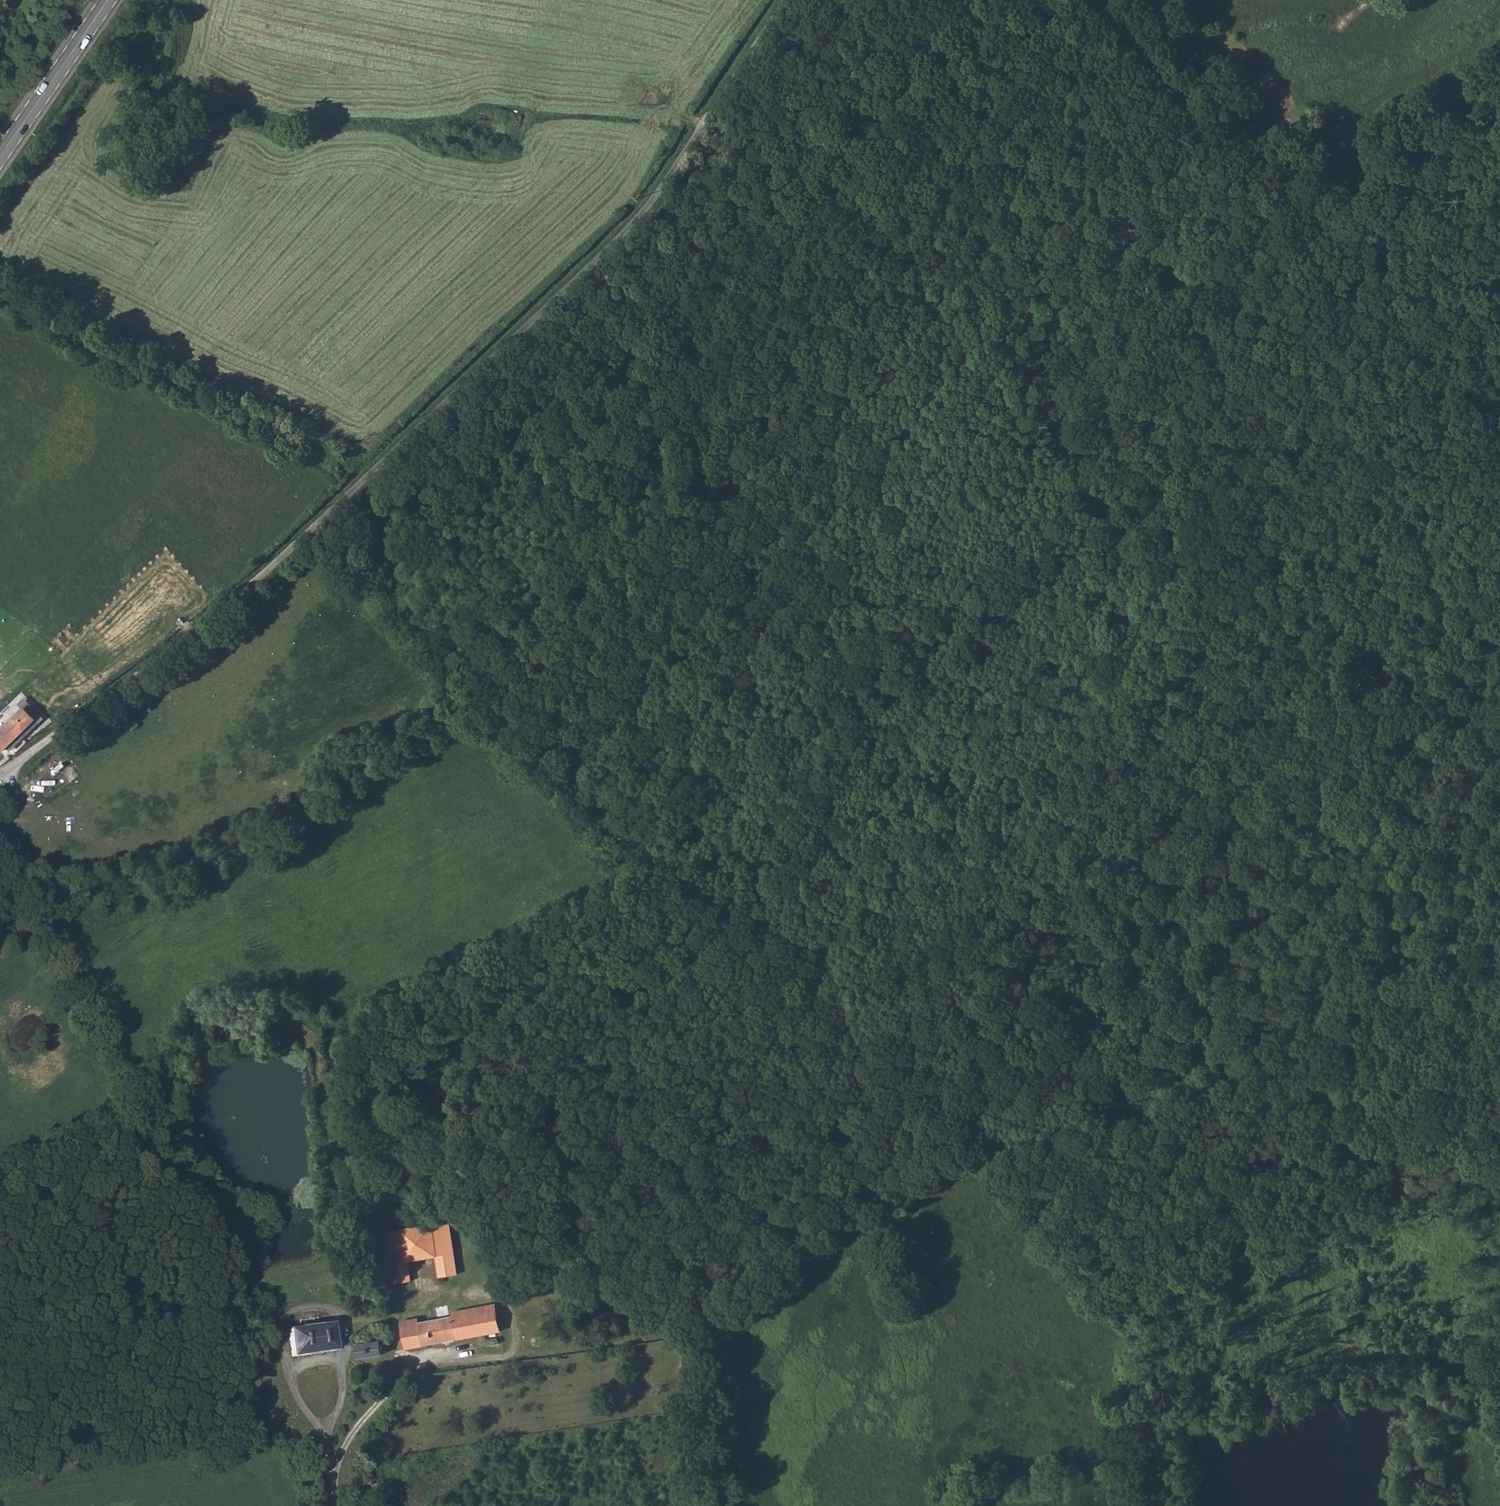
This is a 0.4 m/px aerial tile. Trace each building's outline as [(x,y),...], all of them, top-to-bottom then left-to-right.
[(0,734),(0,749),(4,753),(35,722),(24,711),(9,724),(8,723),(6,726),(7,728),(0,734)] [(449,1222),(393,1229),(387,1231),(393,1283),(410,1281),(407,1260),(435,1258),(438,1278),(456,1275),(449,1222)] [(490,1279),(498,1278),(497,1269),(489,1270),(490,1279)] [(495,1306),(472,1310),(472,1317),(496,1312),(495,1306)] [(630,1309),(619,1313),(622,1323),(633,1319),(630,1309)] [(419,1319),(401,1321),(406,1348),(499,1333),(496,1312),(472,1317),(472,1310),(452,1313),(452,1317),(419,1322),(419,1319)] [(332,1323),(289,1329),(291,1355),(335,1350),(332,1323)] [(387,1340),(357,1345),(359,1357),(384,1353),(383,1345),(387,1344),(387,1340)]
